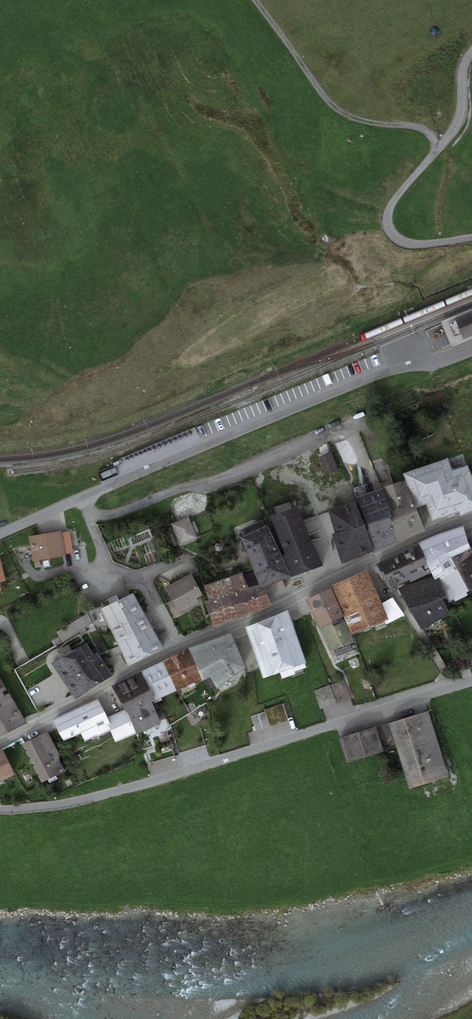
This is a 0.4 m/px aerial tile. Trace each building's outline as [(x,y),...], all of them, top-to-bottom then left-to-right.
[(441,321),(452,348),(471,339),(471,335),(463,339),(455,319),(471,312),(471,308),(441,321)] [(463,339),(471,335),(471,312),(455,319),(463,339)] [(331,452),(319,456),(327,474),(338,470),(331,452)] [(404,473),(407,479),(416,507),(426,504),(432,521),(459,511),(461,515),(471,511),(471,474),(469,464),(453,470),(449,457),(404,473)] [(381,488),(391,516),(416,507),(407,479),(381,488)] [(356,500),(365,525),(391,516),(381,488),(355,497),(356,500)] [(342,562),(374,551),(365,525),(356,500),(327,510),(335,532),(332,533),(342,562)] [(297,507),(270,515),(285,553),(281,555),(290,576),(322,565),(297,507)] [(426,530),(416,507),(391,516),(400,541),(426,530)] [(171,524),(180,545),(198,538),(196,532),(199,531),(194,520),(191,522),(189,516),(171,524)] [(400,541),(391,516),(365,525),(374,551),(400,541)] [(133,545),(152,536),(147,524),(127,532),(133,545)] [(268,525),(240,536),(259,584),(261,587),(264,586),(290,576),(281,555),(268,525)] [(433,576),(436,574),(471,548),(462,526),(437,534),(418,542),(419,544),(432,572),(433,576)] [(61,530),(28,536),(32,561),(66,555),(66,554),(73,552),(70,531),(62,532),(61,530)] [(419,544),(377,564),(389,589),(409,579),(410,582),(432,572),(419,544)] [(471,548),(436,574),(446,596),(449,601),(471,590),(471,549),(471,548)] [(368,570),(331,586),(331,587),(351,634),(389,618),(368,570)] [(205,601),(215,627),(272,605),(264,586),(261,587),(259,584),(249,588),(242,571),(204,586),(209,599),(205,601)] [(191,573),(165,587),(180,613),(200,602),(197,598),(203,595),(191,573)] [(397,589),(409,608),(442,598),(446,596),(436,574),(433,576),(397,589)] [(331,587),(306,598),(329,651),(354,640),(351,634),(331,587)] [(134,592),(117,600),(146,657),(163,649),(134,592)] [(451,614),(442,598),(409,608),(422,629),(451,614)] [(129,666),(146,657),(117,600),(100,609),(129,666)] [(288,609),(245,627),(263,677),(306,662),(288,609)] [(231,632),(189,648),(204,680),(210,676),(217,688),(246,667),(231,632)] [(86,642),(52,663),(75,699),(113,675),(98,651),(93,654),(86,642)] [(189,648),(163,661),(177,690),(195,681),(196,684),(204,680),(189,648)] [(161,698),(177,690),(163,661),(141,671),(155,699),(152,701),(153,704),(162,700),(161,698)] [(125,709),(126,713),(152,701),(155,699),(141,671),(113,685),(125,709)] [(9,692),(0,676),(0,697),(9,692)] [(345,680),(314,691),(320,708),(351,698),(345,680)] [(26,722),(9,692),(0,697),(0,736),(26,722)] [(98,698),(53,720),(64,741),(81,733),(85,742),(110,730),(116,743),(136,733),(126,713),(125,709),(107,718),(98,698)] [(153,704),(152,701),(126,713),(136,733),(161,721),(153,704)] [(428,711),(376,727),(383,751),(396,747),(409,788),(448,776),(428,711)] [(376,727),(340,738),(348,762),(383,751),(376,727)] [(48,731),(22,744),(42,782),(67,770),(48,731)] [(14,774),(2,747),(0,748),(0,781),(14,774)]
